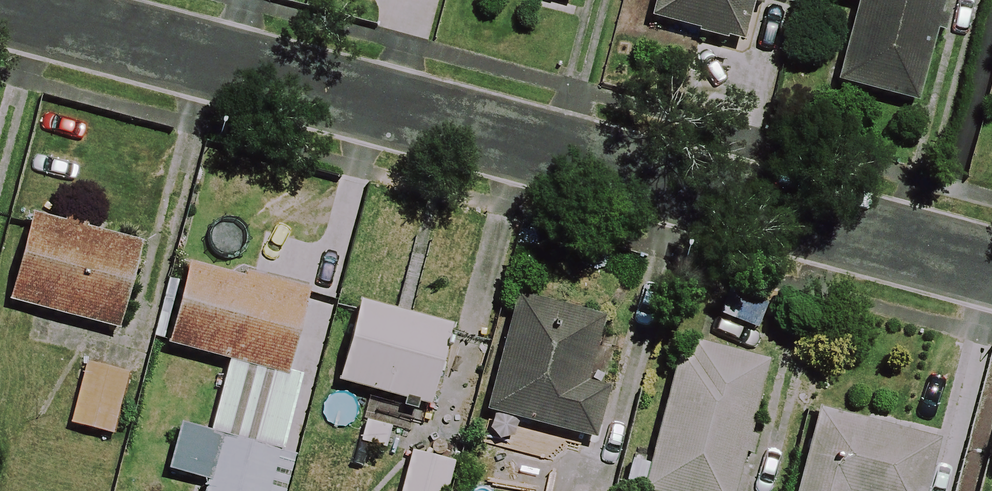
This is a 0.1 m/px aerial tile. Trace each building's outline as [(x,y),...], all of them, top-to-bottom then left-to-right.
[(647,22),(739,48),(752,0),(653,0),(647,22)] [(855,7),(832,84),(911,107),(942,0),(832,0),(855,7)] [(140,246),(32,220),(11,308),(119,334),(140,246)] [(306,295),(186,269),(168,351),(224,363),(208,436),(179,429),(169,475),(204,483),(202,490),(271,490),(296,379),(288,377),(293,355),(306,295)] [(597,322),(518,300),(485,418),(592,448),(607,394),(579,386),(597,322)] [(448,331),(358,310),(340,389),(429,410),(448,331)] [(680,343),(646,471),(629,466),(623,489),(629,490),(731,490),(764,365),(680,343)] [(126,376),(84,364),(66,428),(108,440),(126,376)] [(829,417),(808,490),(923,490),(935,446),(829,417)] [(411,454),(399,490),(447,490),(455,468),(411,454)]
